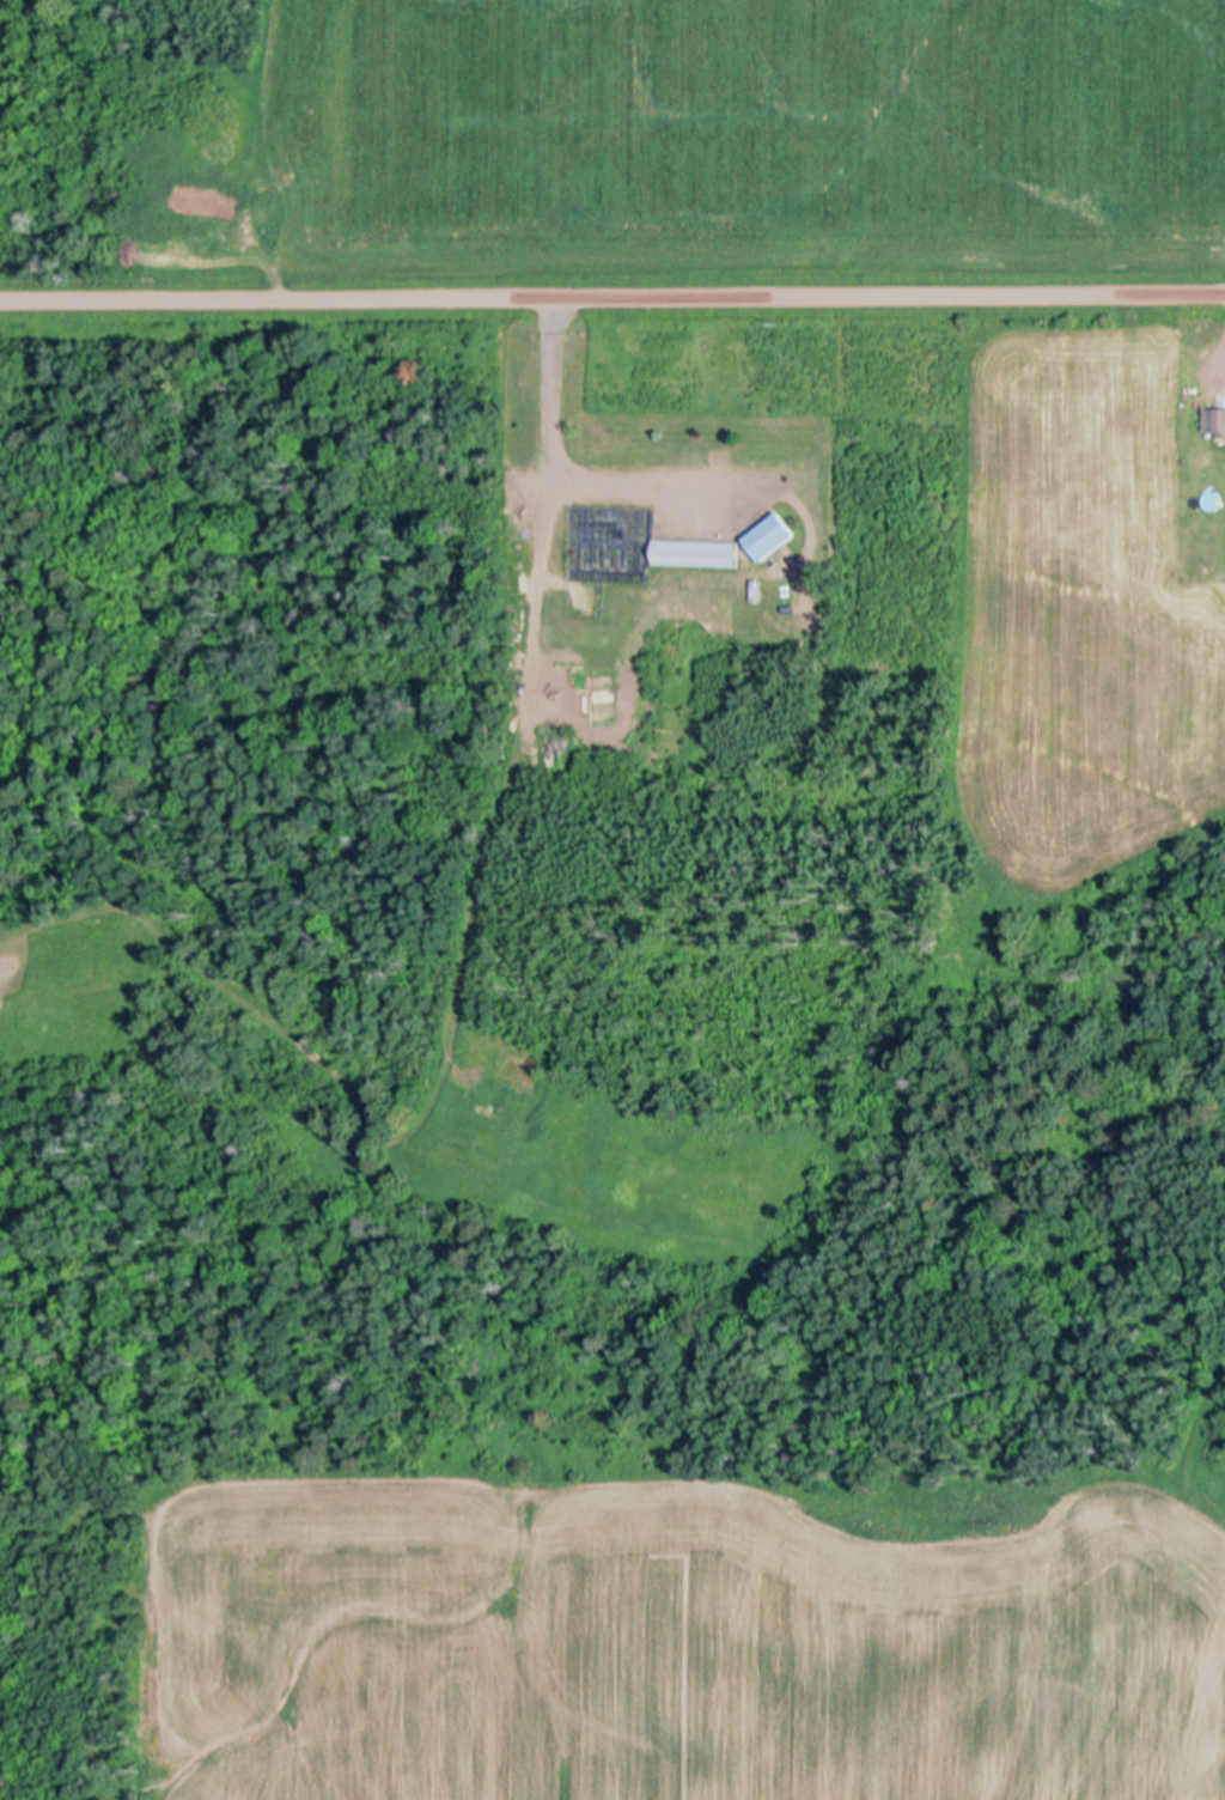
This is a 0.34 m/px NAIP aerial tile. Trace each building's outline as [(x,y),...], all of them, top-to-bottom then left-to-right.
[(1213,408),(1224,408),(1224,428),(1213,428),(1213,408)] [(780,511),(798,534),(763,560),(746,537),(780,511)] [(656,543),(737,547),(737,562),(654,559),(656,543)]
